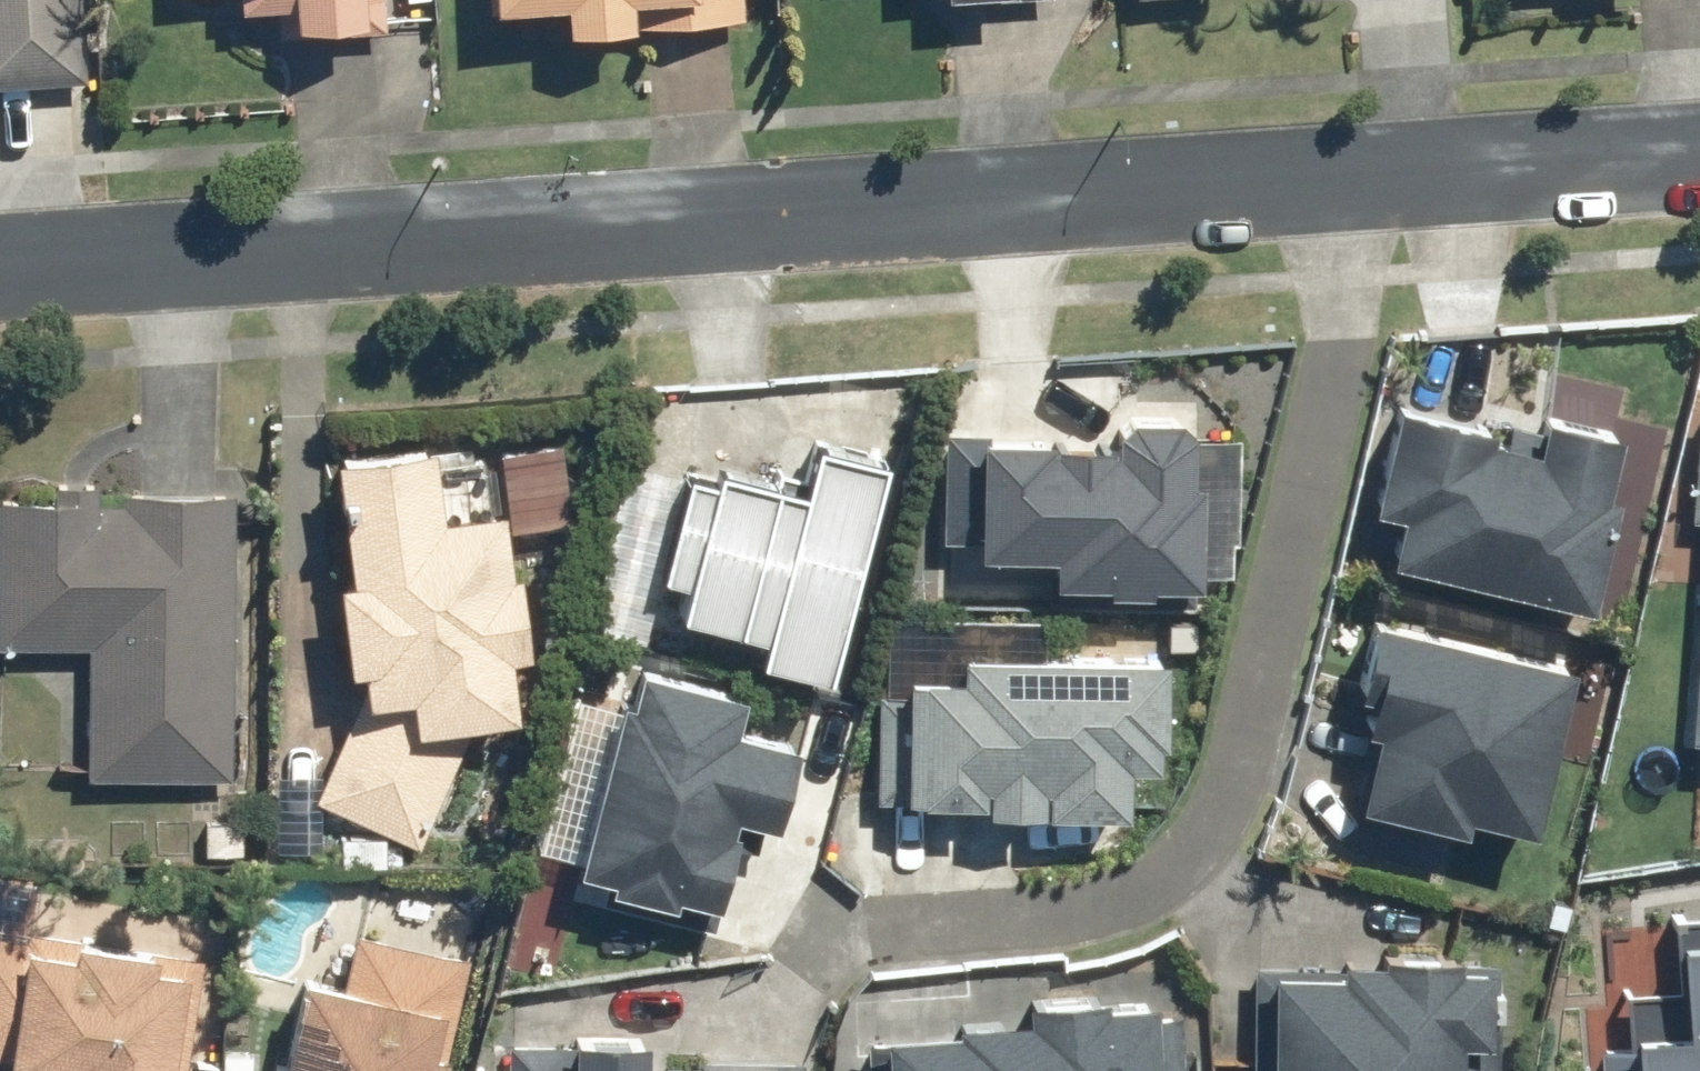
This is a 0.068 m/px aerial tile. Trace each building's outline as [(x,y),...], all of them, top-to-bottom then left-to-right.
[(78,0),(0,0),(0,91),(83,86),(78,0)] [(234,12),(288,9),(289,38),(379,32),(377,0),(234,0),(234,12)] [(485,15),(560,10),(561,35),(739,24),(738,0),(485,0),(485,15)] [(1379,556),(1585,606),(1613,491),(1599,487),(1613,429),(1537,411),(1531,434),(1387,399),(1362,504),(1390,511),(1379,556)] [(1692,405),(1683,517),(1699,518),(1699,406),(1692,405)] [(1041,603),(1191,606),(1194,412),(1108,411),(1108,436),(941,433),(939,550),(1042,552),(1041,603)] [(748,655),(821,673),(877,452),(808,435),(796,481),(681,452),(651,571),(675,577),(667,611),(753,632),(748,655)] [(352,661),(355,685),(309,799),(416,843),(465,722),(510,716),(502,653),(522,651),(511,567),(505,567),(496,501),(481,503),(475,454),(428,460),(425,437),(323,451),(340,575),(325,577),(336,663),(352,661)] [(0,493),(0,645),(82,646),(80,776),(226,778),(230,496),(93,495),(93,482),(46,481),(46,494),(0,493)] [(1681,738),(1699,740),(1699,522),(1681,738)] [(1566,660),(1365,613),(1347,691),(1375,698),(1351,802),(1457,827),(1460,812),(1526,828),(1566,660)] [(1157,766),(1159,650),(950,646),(949,669),(897,669),(897,689),(869,688),(867,805),(1120,809),(1121,766),(1157,766)] [(623,663),(572,868),(603,876),(597,900),(708,927),(735,817),(770,826),(792,739),(727,723),(735,691),(623,663)] [(1521,1070),(1699,1070),(1699,892),(1665,894),(1669,968),(1609,971),(1612,1018),(1580,1020),(1582,1068),(1521,1070)] [(0,927),(0,1069),(15,1070),(181,1070),(197,955),(0,927)] [(267,1070),(436,1070),(463,959),(348,931),(335,981),(292,970),(267,1070)] [(1242,1070),(1489,1070),(1489,1046),(1491,948),(1243,946),(1242,1070)] [(1194,985),(1014,997),(1016,1019),(841,1031),(844,1070),(1200,1070),(1194,985)] [(496,1070),(796,1070),(796,1059),(638,1058),(639,1033),(496,1032),(496,1070)]
